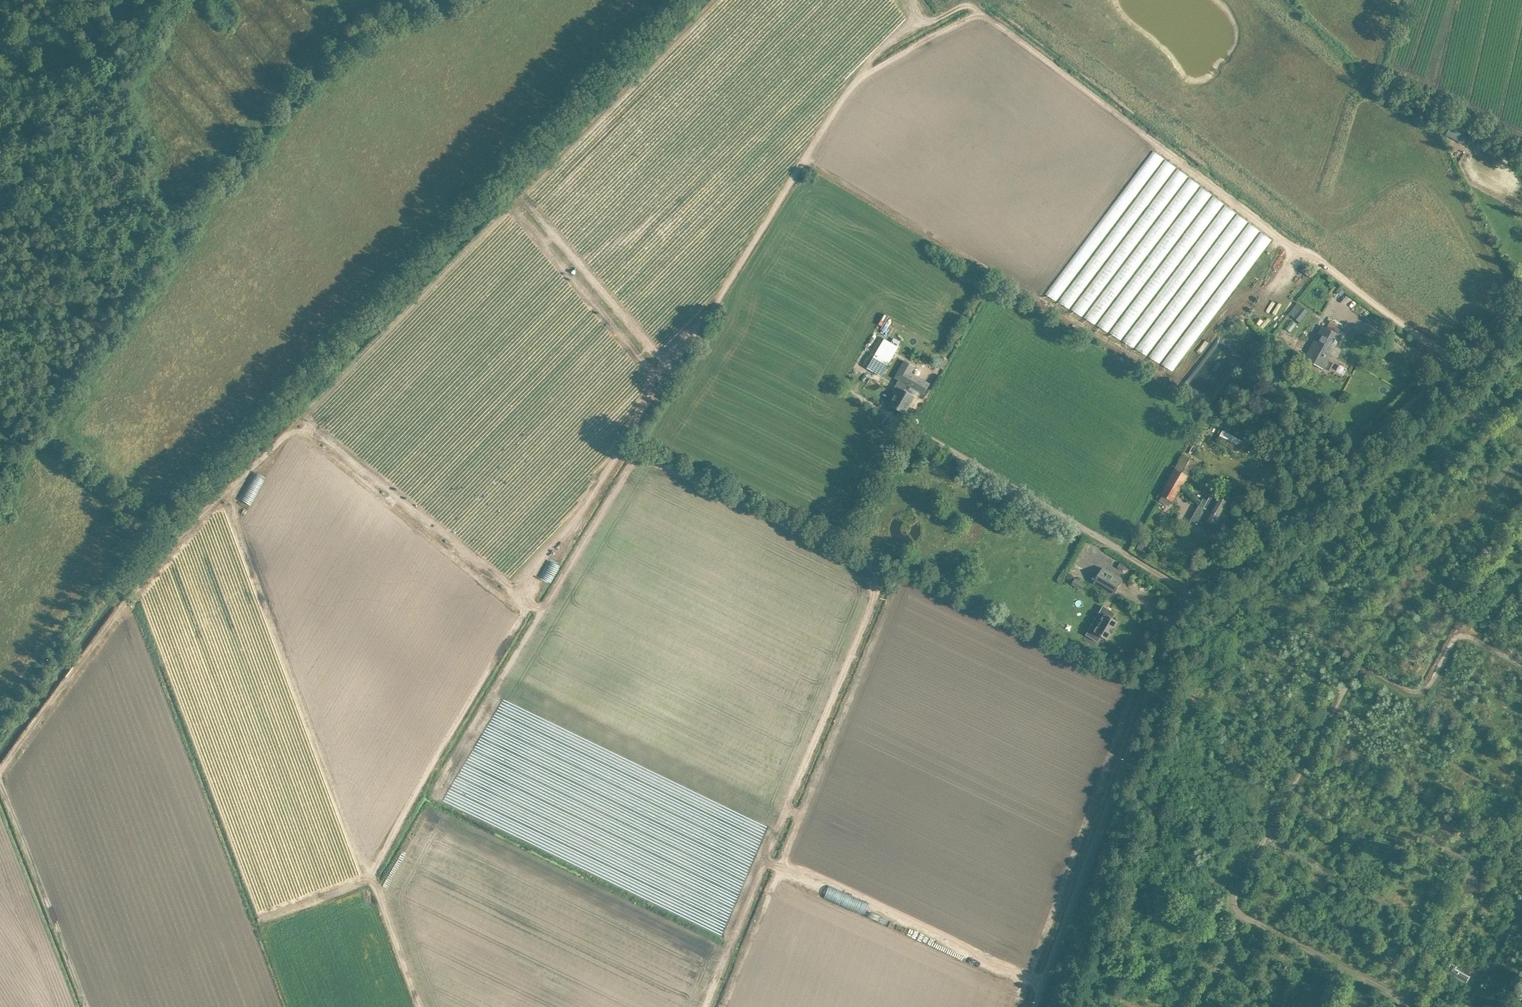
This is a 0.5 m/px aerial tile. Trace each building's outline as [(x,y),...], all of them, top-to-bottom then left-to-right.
[(1449,128),(1447,132),(1464,141),(1466,137),(1467,135),(1451,126),(1449,128)] [(825,271),(829,265),(823,261),(819,267),(825,271)] [(1261,272),(1264,274),(1260,280),(1268,285),(1277,268),(1266,262),(1261,272)] [(1273,281),(1276,283),(1284,273),(1281,270),(1273,281)] [(1254,309),(1258,313),(1266,304),(1262,300),(1254,309)] [(1308,312),(1297,303),(1289,313),(1294,317),(1300,322),(1308,312)] [(1276,330),(1284,318),(1279,315),(1271,327),(1276,330)] [(1323,326),(1305,359),(1323,369),(1341,336),(1337,334),(1341,327),(1329,320),(1325,328),(1323,326)] [(898,347),(881,336),(863,365),(880,375),(898,347)] [(942,357),(938,364),(944,368),(948,361),(942,357)] [(914,397),(903,391),(907,384),(923,393),(929,383),(911,372),(915,366),(904,360),(894,377),(899,380),(895,386),(900,388),(890,405),(905,413),(914,397)] [(1490,409),(1497,422),(1505,417),(1498,404),(1490,409)] [(1480,415),(1475,418),(1479,424),(1484,421),(1480,415)] [(1521,425),(1521,419),(1520,417),(1509,427),(1514,432),(1521,425)] [(1487,421),(1481,424),(1485,432),(1491,429),(1487,421)] [(1502,463),(1507,459),(1494,447),(1489,451),(1502,463)] [(1183,455),(1171,475),(1184,483),(1196,463),(1183,455)] [(1467,474),(1475,468),(1470,462),(1462,467),(1467,474)] [(1482,474),(1487,470),(1481,462),(1476,466),(1482,474)] [(1422,465),(1415,469),(1423,483),(1430,479),(1422,465)] [(1467,474),(1460,479),(1471,495),(1478,490),(1467,474)] [(1184,483),(1171,475),(1160,494),(1173,501),(1184,483)] [(1450,477),(1440,485),(1443,489),(1453,481),(1450,477)] [(1450,486),(1445,491),(1455,502),(1460,498),(1450,486)] [(1206,499),(1204,504),(1211,508),(1213,504),(1222,509),(1227,501),(1211,493),(1207,500),(1206,499)] [(1428,501),(1440,515),(1446,511),(1441,505),(1444,503),(1437,494),(1428,501)] [(1410,506),(1391,495),(1386,502),(1405,514),(1410,506)] [(1194,512),(1190,521),(1214,534),(1214,535),(1215,535),(1221,524),(1220,524),(1220,525),(1215,522),(1218,516),(1219,515),(1202,506),(1199,504),(1194,512)] [(1378,509),(1368,513),(1372,522),(1381,519),(1378,509)] [(1451,517),(1439,527),(1443,532),(1455,522),(1451,517)] [(1401,520),(1395,525),(1409,544),(1416,539),(1401,520)] [(1352,528),(1357,536),(1363,533),(1365,537),(1370,535),(1363,522),(1352,528)] [(1382,524),(1375,531),(1381,536),(1387,530),(1382,524)] [(1492,546),(1496,540),(1482,529),(1478,534),(1492,546)] [(1145,534),(1140,542),(1147,546),(1151,538),(1145,534)] [(1352,552),(1357,548),(1346,535),(1341,539),(1352,552)] [(1389,539),(1384,542),(1392,556),(1397,553),(1389,539)] [(1478,561),(1483,556),(1469,541),(1464,545),(1478,561)] [(1380,544),(1374,548),(1377,553),(1384,549),(1380,544)] [(1521,559),(1521,548),(1519,544),(1513,550),(1521,559)] [(1389,567),(1394,561),(1386,552),(1380,558),(1389,567)] [(1307,568),(1322,584),(1329,577),(1314,561),(1307,568)] [(1511,576),(1516,571),(1504,561),(1499,566),(1511,576)] [(1469,585),(1476,574),(1459,562),(1455,568),(1466,575),(1462,580),(1469,585)] [(1122,580),(1102,568),(1093,582),(1114,594),(1122,580)] [(1486,580),(1497,590),(1505,580),(1494,571),(1486,580)] [(1070,573),(1067,578),(1072,581),(1075,576),(1070,573)] [(1082,589),(1085,584),(1075,578),(1072,583),(1082,589)] [(1480,599),(1487,588),(1481,584),(1474,596),(1480,599)] [(1278,592),(1293,606),(1298,600),(1283,587),(1278,592)] [(1464,603),(1462,614),(1477,616),(1479,606),(1464,603)] [(1118,621),(1112,618),(1115,613),(1105,607),(1102,613),(1105,614),(1095,632),(1091,629),(1087,635),(1097,641),(1101,636),(1107,640),(1112,633),(1115,629),(1114,628),(1118,621)] [(1208,637),(1219,642),(1223,632),(1213,627),(1208,637)] [(1289,657),(1292,652),(1285,648),(1282,654),(1289,657)] [(1271,688),(1282,668),(1276,665),(1265,685),(1271,688)] [(1514,681),(1518,673),(1511,670),(1507,677),(1514,681)] [(1509,700),(1512,691),(1510,690),(1513,682),(1506,680),(1500,697),(1509,700)] [(1446,681),(1442,691),(1449,694),(1453,684),(1446,681)] [(1368,685),(1359,701),(1365,704),(1373,687),(1368,685)] [(1384,715),(1392,695),(1384,692),(1377,712),(1384,715)] [(1248,710),(1254,695),(1249,693),(1242,707),(1248,710)] [(1458,716),(1465,696),(1457,693),(1450,713),(1458,716)] [(1397,697),(1395,705),(1401,706),(1403,699),(1397,697)] [(1404,701),(1396,720),(1402,723),(1411,703),(1404,701)] [(1474,723),(1479,726),(1487,712),(1482,709),(1474,723)] [(494,713),(490,722),(545,748),(548,742),(536,736),(537,733),(494,713)] [(1413,730),(1419,733),(1426,719),(1420,716),(1413,730)] [(1499,739),(1509,720),(1504,717),(1494,736),(1499,739)] [(1305,743),(1313,724),(1303,720),(1295,739),(1305,743)] [(1349,741),(1357,724),(1350,721),(1343,739),(1349,741)] [(1435,741),(1442,725),(1437,722),(1429,738),(1435,741)] [(1225,754),(1232,758),(1243,738),(1235,734),(1225,754)] [(1373,739),(1367,748),(1372,751),(1378,742),(1373,739)] [(1473,760),(1480,743),(1474,741),(1467,758),(1473,760)] [(1254,769),(1265,751),(1256,746),(1248,760),(1251,762),(1249,766),(1254,769)] [(1393,746),(1381,769),(1387,772),(1399,749),(1393,746)] [(1331,769),(1339,754),(1334,751),(1326,766),(1331,769)] [(1365,751),(1361,759),(1380,768),(1384,761),(1365,751)] [(1489,754),(1485,768),(1499,772),(1503,758),(1489,754)] [(1516,761),(1513,768),(1521,772),(1521,764),(1516,761)] [(1264,769),(1261,775),(1279,783),(1287,765),(1282,763),(1276,774),(1264,769)] [(1349,781),(1356,767),(1350,764),(1343,778),(1349,781)] [(1236,775),(1243,779),(1249,770),(1242,766),(1236,775)] [(1425,785),(1433,769),(1427,767),(1420,783),(1425,785)] [(1435,790),(1442,794),(1454,772),(1447,768),(1435,790)] [(1092,770),(1088,774),(1091,776),(1088,779),(1092,783),(1098,777),(1092,770)] [(1366,772),(1359,789),(1366,792),(1372,774),(1366,772)] [(1382,783),(1385,777),(1379,773),(1375,779),(1382,783)] [(1499,776),(1497,783),(1505,786),(1507,779),(1499,776)] [(1384,780),(1376,802),(1382,804),(1390,782),(1384,780)] [(451,790),(445,803),(524,838),(526,834),(522,833),(525,826),(524,825),(529,814),(456,782),(452,791),(451,790)] [(1463,782),(1457,799),(1463,802),(1470,784),(1463,782)] [(1395,804),(1401,807),(1408,792),(1395,786),(1392,794),(1398,797),(1395,804)] [(1278,802),(1284,793),(1275,788),(1269,797),(1278,802)] [(1422,808),(1425,810),(1431,799),(1422,794),(1411,813),(1417,817),(1422,808)] [(1331,820),(1337,823),(1343,807),(1337,804),(1331,820)] [(1222,810),(1220,818),(1228,820),(1230,811),(1222,810)] [(1181,818),(1195,823),(1197,816),(1184,811),(1181,818)] [(1436,811),(1428,830),(1435,833),(1443,814),(1436,811)] [(1353,836),(1361,818),(1354,815),(1346,833),(1353,836)] [(1230,841),(1239,820),(1234,818),(1230,827),(1225,825),(1220,836),(1230,841)] [(1216,826),(1222,828),(1224,822),(1218,820),(1216,826)] [(1369,842),(1376,825),(1370,822),(1363,840),(1369,842)] [(1249,841),(1243,838),(1239,846),(1252,852),(1260,834),(1254,831),(1249,841)] [(1385,851),(1393,833),(1386,831),(1378,848),(1385,851)] [(1315,836),(1307,851),(1313,854),(1321,839),(1315,836)] [(1402,858),(1410,843),(1404,840),(1396,855),(1402,858)] [(1192,844),(1187,855),(1195,858),(1200,847),(1192,844)] [(1325,860),(1332,864),(1341,848),(1335,844),(1325,860)] [(1360,854),(1363,847),(1357,844),(1354,850),(1360,854)] [(1349,876),(1354,858),(1348,856),(1342,873),(1349,876)] [(1283,862),(1276,878),(1283,882),(1290,865),(1283,862)] [(1382,872),(1396,876),(1398,869),(1384,865),(1382,872)] [(1131,868),(1128,876),(1135,879),(1139,872),(1131,868)] [(1399,896),(1406,878),(1401,876),(1394,894),(1399,896)] [(1504,882),(1501,888),(1518,897),(1521,891),(1504,882)] [(1321,906),(1330,888),(1325,885),(1315,903),(1321,906)] [(1419,895),(1430,901),(1435,892),(1424,886),(1419,895)] [(1263,905),(1269,889),(1263,887),(1257,902),(1263,905)] [(1189,908),(1196,911),(1205,893),(1198,890),(1189,908)] [(1179,904),(1190,905),(1190,895),(1180,894),(1179,904)] [(1150,921),(1159,902),(1154,899),(1144,918),(1150,921)] [(1353,918),(1361,904),(1356,901),(1348,915),(1353,918)] [(1464,903),(1459,913),(1469,917),(1473,907),(1464,903)] [(1485,904),(1481,912),(1490,917),(1494,909),(1485,904)] [(1168,929),(1176,913),(1170,910),(1163,926),(1168,929)] [(1452,923),(1457,913),(1450,910),(1445,920),(1452,923)] [(1305,931),(1312,933),(1318,915),(1312,913),(1305,931)] [(1371,930),(1376,917),(1370,914),(1364,927),(1371,930)] [(1456,923),(1462,926),(1466,919),(1460,915),(1456,923)] [(1493,915),(1489,920),(1500,927),(1503,922),(1493,915)] [(1399,933),(1407,920),(1400,916),(1397,921),(1400,923),(1395,931),(1399,933)] [(1187,921),(1179,937),(1185,940),(1193,924),(1187,921)] [(1386,929),(1382,928),(1380,932),(1389,936),(1395,923),(1390,921),(1386,929)] [(1331,922),(1323,941),(1330,944),(1338,925),(1331,922)] [(1414,942),(1417,935),(1408,931),(1404,937),(1414,942)] [(1475,941),(1478,934),(1471,931),(1468,938),(1475,941)] [(1347,951),(1356,935),(1350,932),(1341,947),(1347,951)] [(1269,948),(1272,941),(1253,933),(1250,940),(1269,948)] [(1206,935),(1198,950),(1203,953),(1211,938),(1206,935)] [(1393,935),(1390,943),(1403,949),(1406,941),(1393,935)] [(1494,952),(1497,947),(1479,936),(1476,942),(1494,952)] [(1463,949),(1469,952),(1474,943),(1467,939),(1463,949)] [(1374,953),(1376,946),(1367,943),(1365,950),(1374,953)] [(1514,953),(1521,957),(1521,949),(1517,946),(1514,953)] [(1358,960),(1364,962),(1367,953),(1362,951),(1358,960)] [(1462,960),(1482,970),(1485,963),(1465,953),(1462,960)] [(1239,956),(1236,963),(1255,971),(1258,965),(1239,956)] [(1112,959),(1106,976),(1113,979),(1119,962),(1112,959)] [(1173,962),(1166,977),(1171,979),(1179,965),(1173,962)] [(1469,977),(1455,969),(1456,967),(1451,964),(1446,972),(1466,982),(1469,977)] [(1196,969),(1191,978),(1187,976),(1182,987),(1194,992),(1203,973),(1196,969)] [(1138,976),(1130,992),(1136,995),(1144,979),(1138,976)] [(1496,988),(1514,995),(1517,988),(1498,981),(1496,988)] [(1172,989),(1166,986),(1154,1006),(1162,1006),(1172,989)] [(1261,992),(1280,999),(1282,993),(1263,986),(1261,992)] [(1318,987),(1315,992),(1327,999),(1330,993),(1318,987)] [(1175,990),(1171,997),(1178,1000),(1181,994),(1175,990)] [(1453,993),(1450,998),(1467,1006),(1469,1001),(1453,993)] [(1370,1004),(1353,996),(1351,1002),(1362,1006),(1369,1006),(1370,1004)]
